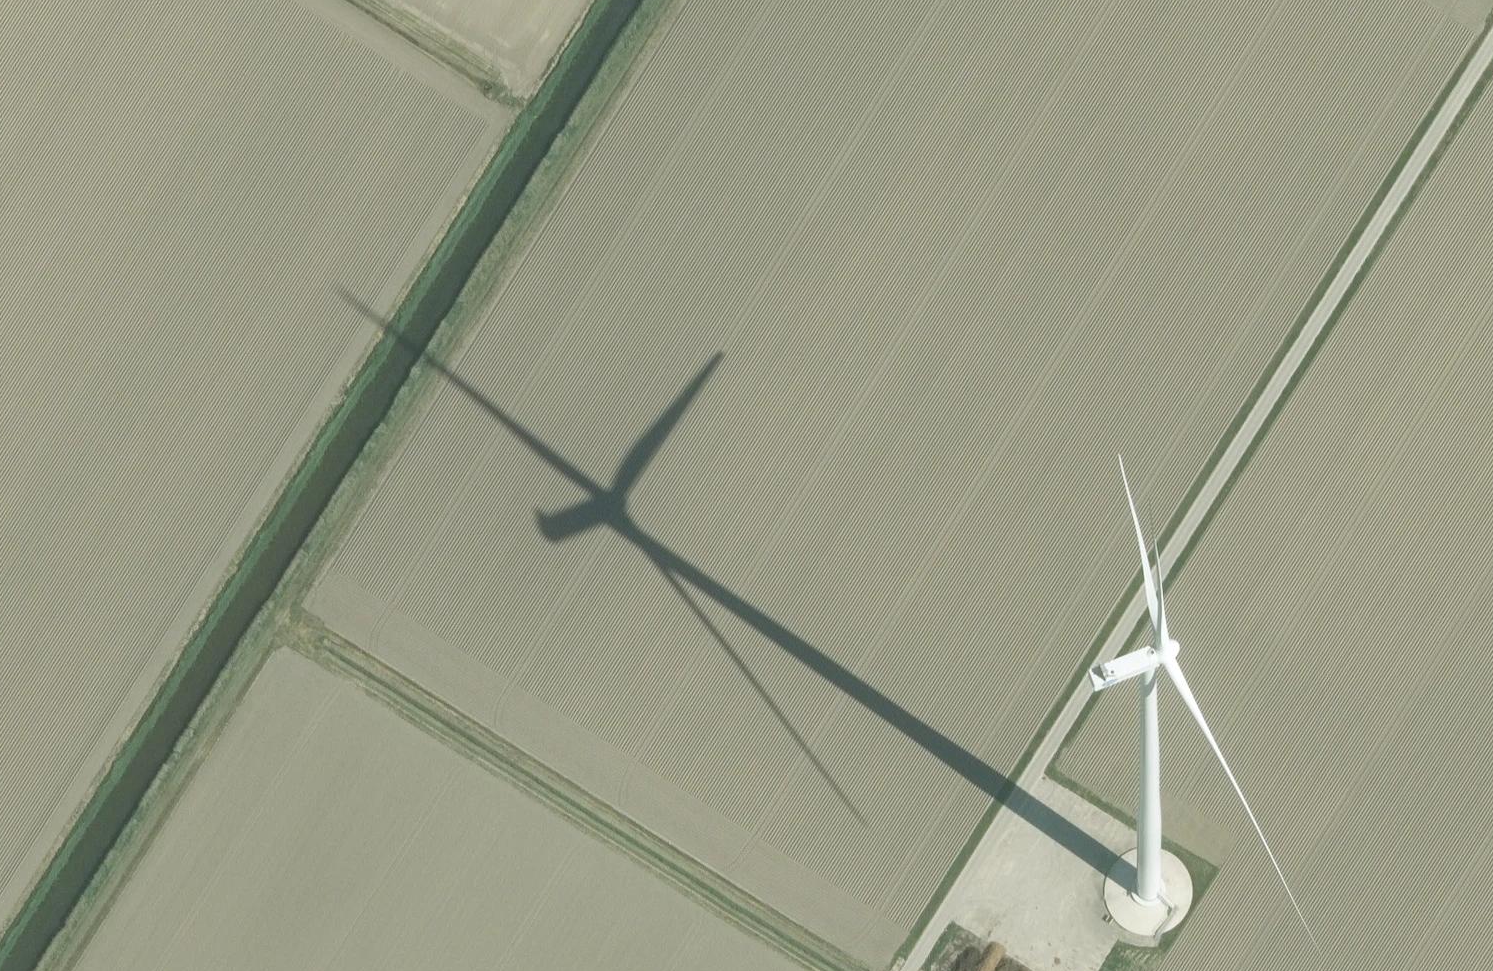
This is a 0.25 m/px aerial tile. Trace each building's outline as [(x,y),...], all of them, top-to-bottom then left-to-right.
[(1136,889),(1136,891),(1136,893),(1136,895),(1137,896),(1138,898),(1139,900),(1141,901),(1142,902),(1144,903),(1146,903),(1148,903),(1150,903),(1152,903),(1153,902),(1155,901),(1157,900),(1158,898),(1159,896),(1160,895),(1160,893),(1160,891),(1160,889),(1159,887),(1159,885),(1158,884),(1157,882),(1155,881),(1153,880),(1152,879),(1150,879),(1148,879),(1146,879),(1144,879),(1142,880),(1141,881),(1139,882),(1138,884),(1137,885),(1136,887),(1136,889)]
